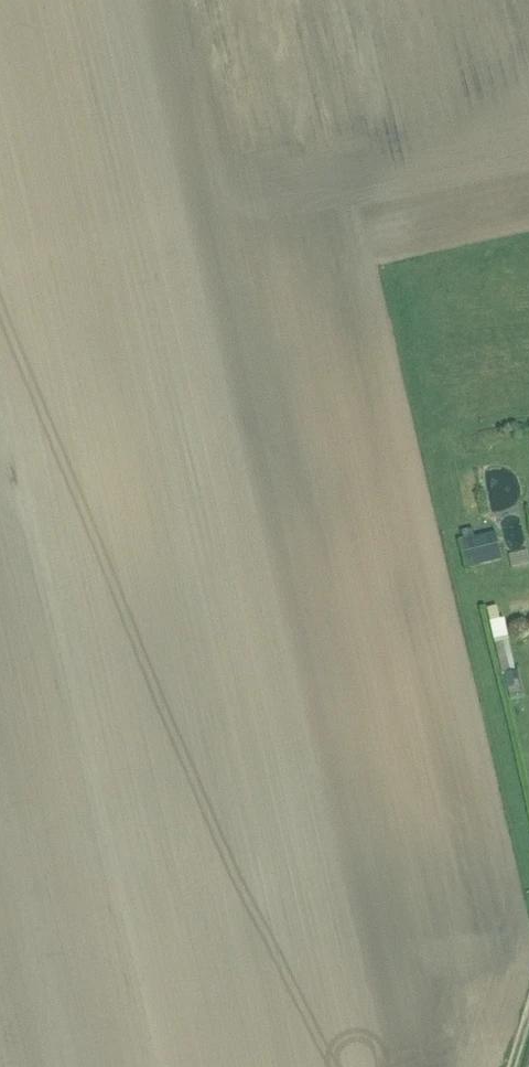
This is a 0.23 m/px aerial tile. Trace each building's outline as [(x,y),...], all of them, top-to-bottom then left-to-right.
[(470,571),(503,562),(496,535),(463,543),(470,571)] [(487,611),(495,647),(509,644),(510,643),(505,621),(500,622),(497,609),(487,611)] [(517,673),(509,644),(495,647),(503,677),(504,676),(517,673)]
